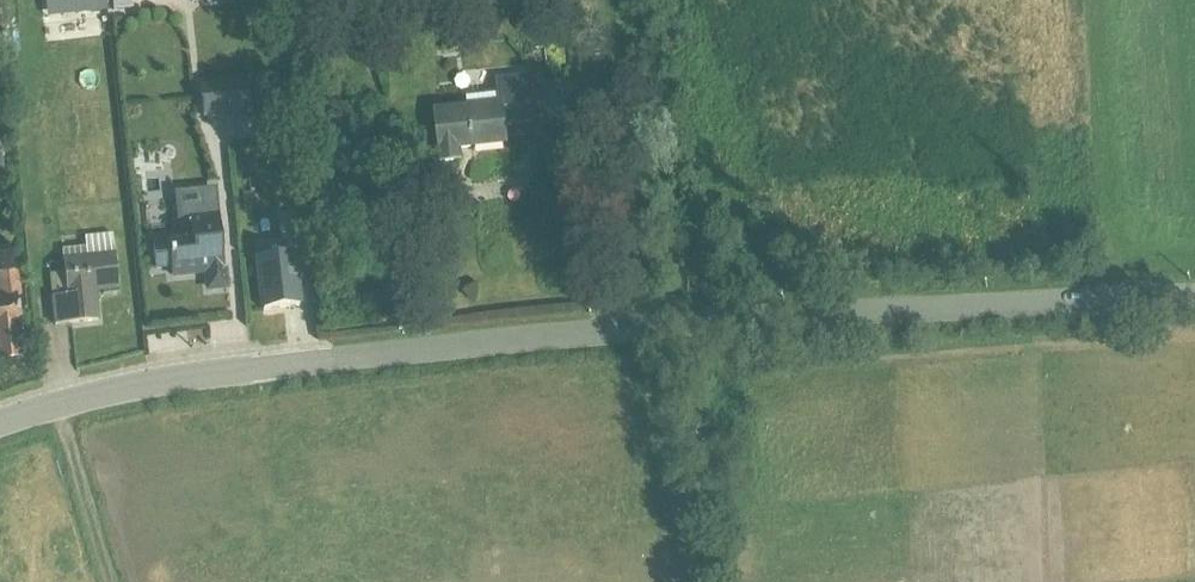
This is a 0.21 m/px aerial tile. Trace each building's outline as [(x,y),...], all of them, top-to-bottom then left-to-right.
[(47,19),(98,13),(107,12),(106,0),(45,0),(47,19)] [(133,10),(132,0),(112,0),(114,13),(133,10)] [(533,75),(496,79),(498,96),(468,99),(469,107),(435,110),(440,166),(464,163),(463,152),(477,150),(478,157),(505,154),(504,148),(510,147),(508,127),(538,123),(533,75)] [(203,120),(251,115),(247,79),(199,84),(203,120)] [(240,205),(239,198),(233,199),(234,207),(237,207),(244,259),(260,258),(258,232),(254,232),(251,204),(240,205)] [(218,212),(189,215),(191,230),(178,232),(179,242),(152,244),(155,271),(171,270),(172,277),(207,273),(209,290),(226,288),(218,212)] [(95,294),(119,291),(113,235),(84,238),(85,248),(61,251),(66,296),(52,298),(55,327),(98,322),(95,294)] [(293,255),(257,259),(263,311),(299,307),(293,255)] [(24,361),(17,299),(22,298),(19,272),(0,274),(0,364),(24,361)]
